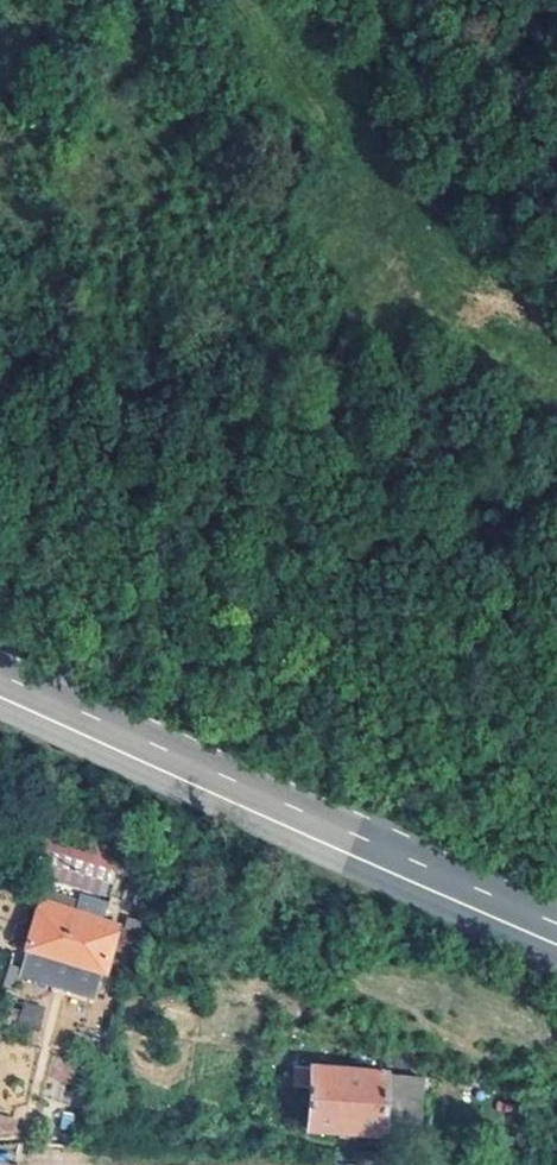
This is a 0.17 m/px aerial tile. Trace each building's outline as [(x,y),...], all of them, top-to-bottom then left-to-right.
[(117,840),(93,834),(88,849),(113,856),(117,840)] [(110,911),(33,889),(18,937),(96,960),(110,911)] [(422,1045),(386,1041),(385,1062),(420,1064),(422,1045)] [(436,1074),(293,1062),(291,1081),(307,1083),(304,1122),(380,1131),(381,1116),(416,1119),(419,1094),(434,1094),(436,1074)] [(16,1117),(0,1114),(0,1136),(12,1138),(16,1117)]
